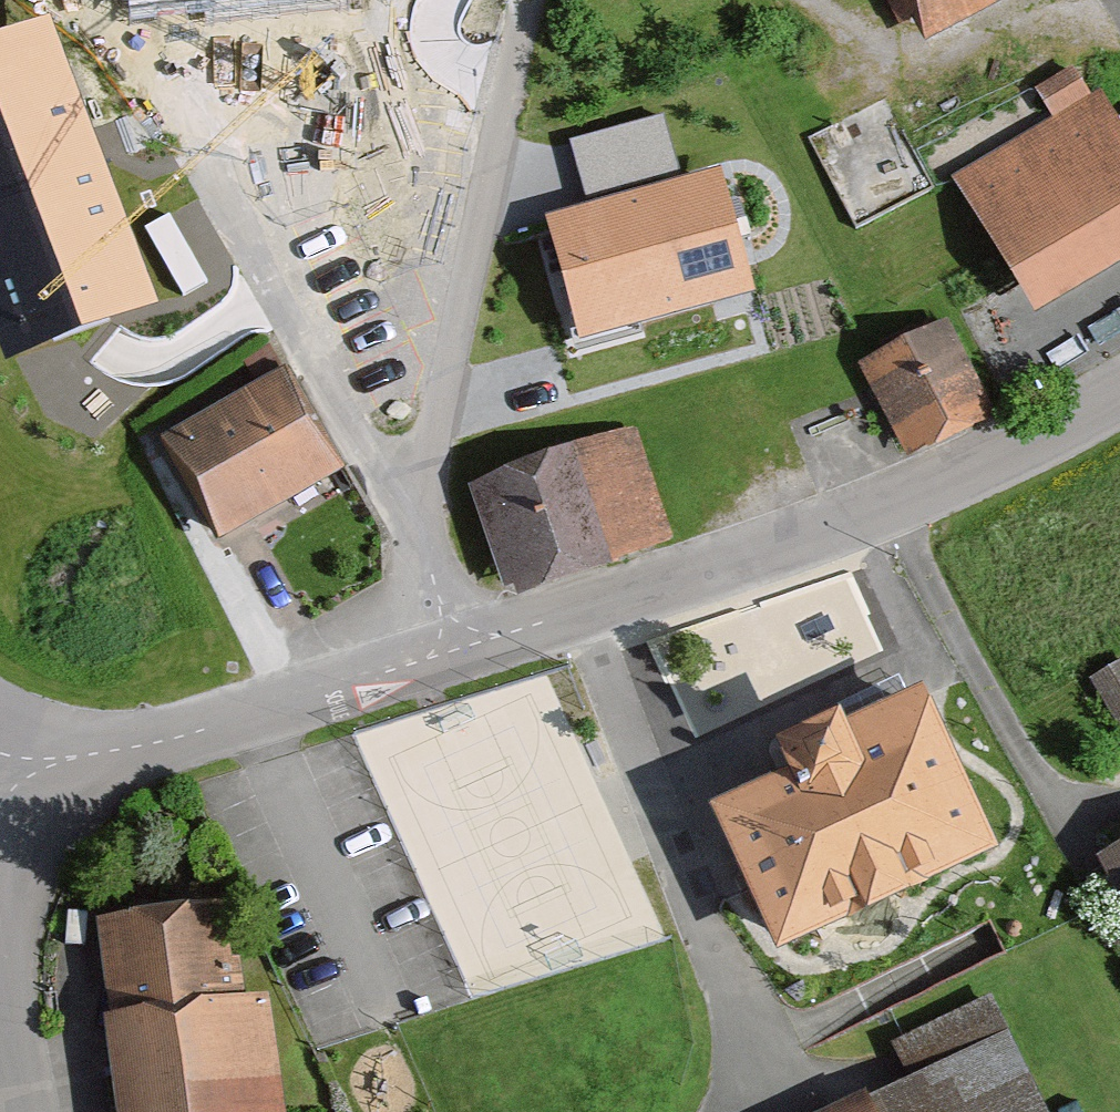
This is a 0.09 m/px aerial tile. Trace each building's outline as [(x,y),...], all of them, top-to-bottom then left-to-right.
[(933,38),(1009,0),(914,0),(933,38)] [(7,347),(150,295),(53,29),(0,48),(0,328),(7,347)] [(1048,320),(1119,278),(1119,95),(1110,78),(1089,90),(1075,66),(1045,84),(1063,113),(961,174),(1048,320)] [(664,110),(571,136),(587,191),(679,166),(664,110)] [(718,171),(550,218),(582,332),(750,286),(718,171)] [(867,364),(909,450),(987,413),(945,326),(867,364)] [(174,438),(224,525),(334,462),(284,375),(174,438)] [(640,425),(469,484),(510,602),(681,542),(640,425)] [(1096,679),(1119,718),(1119,664),(1096,679)] [(808,777),(723,814),(788,960),(1021,857),(943,681),(794,747),(808,777)] [(1104,854),(1119,885),(1119,846),(1104,854)] [(106,915),(129,1111),(287,1111),(257,988),(215,905),(106,915)] [(844,1111),(1048,1111),(991,995),(893,1042),(911,1080),(844,1111)]
